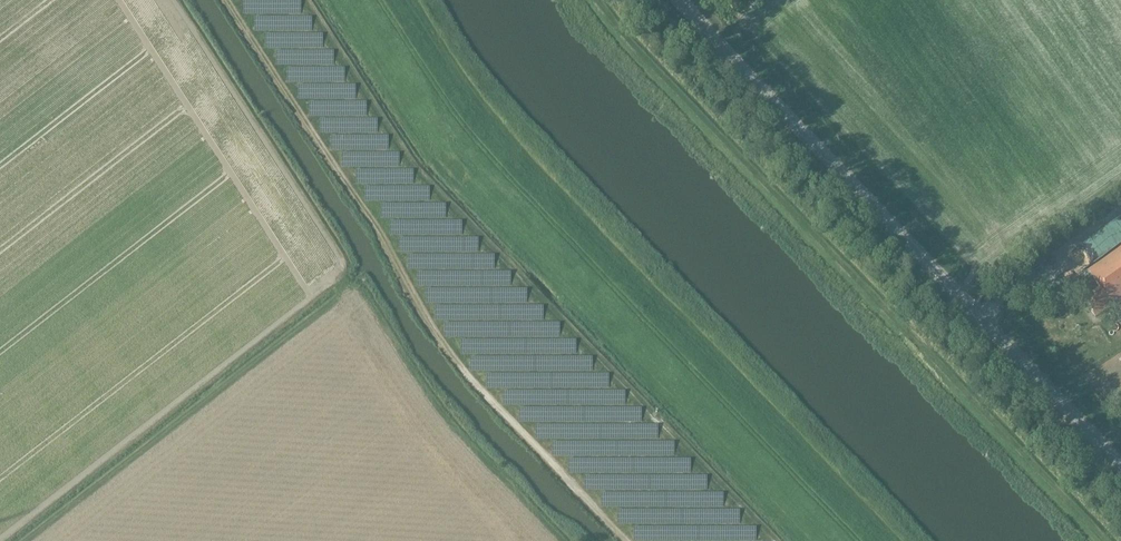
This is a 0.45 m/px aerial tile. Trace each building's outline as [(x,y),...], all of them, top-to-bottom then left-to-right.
[(1120,302),(1120,248),(1088,271),(1100,288),(1083,301),(1095,317),(1105,310),(1107,312),(1120,302)]
